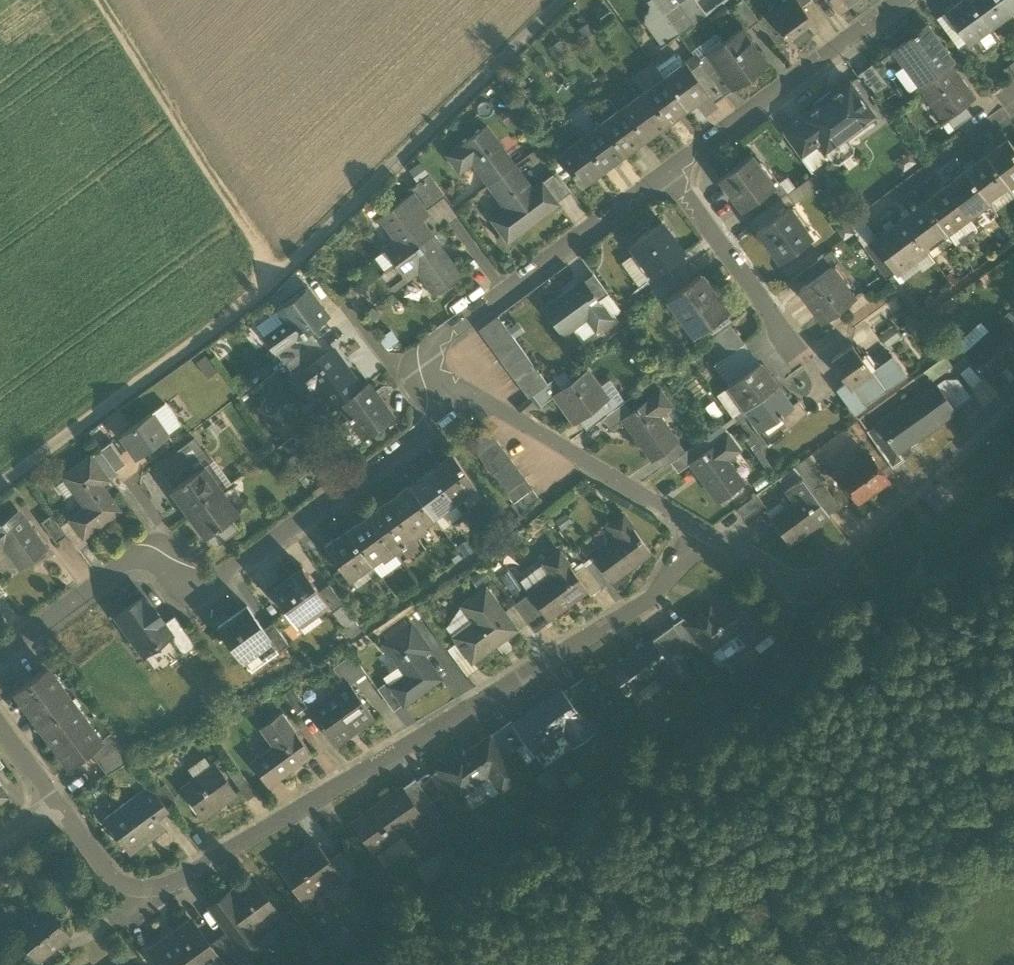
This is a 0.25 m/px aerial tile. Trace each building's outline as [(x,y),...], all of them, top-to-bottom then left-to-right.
[(792,4),(772,18),(793,47),(818,30),(803,8),(798,0),(792,4)] [(841,13),(859,0),(832,0),(841,13)] [(947,13),(968,43),(990,27),(971,0),(966,0),(947,13)] [(1003,0),(971,0),(990,27),(1011,11),(1003,0)] [(1011,11),(1013,9),(1013,0),(1003,0),(1011,11)] [(759,23),(743,1),(732,9),(748,31),(759,23)] [(684,2),(665,16),(672,25),(690,11),(684,2)] [(690,11),(672,25),(679,35),(700,20),(692,10),(690,11)] [(926,27),(894,51),(921,89),(950,68),(954,65),(926,27)] [(742,30),(723,43),(726,47),(711,58),(719,68),(735,90),(768,66),(742,30)] [(676,57),(661,67),(659,73),(665,81),(685,65),(680,58),(676,57)] [(695,58),(687,64),(692,72),(701,66),(695,58)] [(685,65),(665,81),(686,110),(695,103),(703,113),(724,98),(716,87),(707,93),(692,72),(687,64),(685,65)] [(708,76),(701,66),(692,72),(707,93),(716,87),(708,76)] [(887,86),(873,67),(862,75),(876,94),(887,86)] [(735,90),(719,68),(708,76),(716,87),(724,98),(735,90)] [(975,103),(950,68),(921,89),(946,123),(948,122),(967,109),(975,103)] [(686,110),(665,81),(644,96),(665,125),(686,110)] [(850,85),(802,120),(826,154),(874,118),(850,85)] [(644,96),(623,111),(644,140),(665,125),(644,96)] [(967,109),(948,122),(954,132),(974,118),(967,109)] [(623,111),(602,126),(623,155),(644,140),(623,111)] [(818,149),(799,122),(784,133),(803,160),(818,149)] [(602,126),(581,142),(601,170),(623,155),(602,126)] [(487,128),(449,156),(461,172),(473,163),(489,185),(514,166),(487,128)] [(1010,141),(988,157),(1008,185),(1009,186),(1013,182),(1013,147),(1010,141)] [(601,170),(581,142),(560,156),(580,185),(601,170)] [(753,157),(721,179),(743,210),(762,197),(775,187),(753,157)] [(1008,185),(988,157),(966,172),(987,199),(1008,185)] [(514,166),(489,185),(506,209),(492,220),(507,241),(559,204),(558,203),(543,183),(532,191),(514,166)] [(987,199),(966,172),(946,187),(967,216),(988,201),(987,199)] [(557,173),(543,183),(558,203),(571,193),(557,173)] [(792,195),(814,183),(809,174),(787,187),(792,195)] [(445,198),(430,177),(420,184),(436,205),(445,198)] [(781,182),(775,187),(762,197),(769,207),(789,193),(781,182)] [(420,184),(409,192),(411,196),(413,195),(426,212),(436,205),(420,184)] [(967,216),(946,187),(925,203),(945,231),(967,216)] [(789,193),(769,207),(777,218),(791,207),(792,208),(798,204),(789,193)] [(411,196),(380,219),(397,241),(385,250),(395,263),(432,236),(422,222),(429,217),(426,212),(413,195),(411,196)] [(945,231),(925,203),(904,218),(927,250),(948,235),(945,231)] [(777,218),(760,231),(783,261),(814,237),(792,208),(791,207),(777,218)] [(927,250),(904,218),(874,239),(897,270),(898,271),(927,250)] [(662,223),(630,246),(652,276),(653,278),(668,267),(685,255),(662,223)] [(432,236),(395,263),(407,280),(419,271),(437,295),(462,277),(432,236)] [(897,270),(874,239),(865,246),(894,286),(901,281),(894,272),(897,270)] [(831,251),(809,268),(816,277),(831,266),(832,267),(839,262),(831,251)] [(395,263),(382,273),(394,289),(407,280),(395,263)] [(816,277),(800,289),(823,321),(854,298),(832,267),(831,266),(816,277)] [(668,267),(653,278),(652,276),(647,281),(654,291),(674,277),(668,267)] [(692,280),(684,269),(674,277),(682,288),(692,280)] [(382,273),(362,287),(375,304),(394,289),(382,273)] [(610,293),(595,273),(584,281),(599,301),(610,293)] [(728,312),(700,274),(692,280),(682,288),(668,298),(669,300),(686,322),(689,320),(698,334),(726,313),(728,312)] [(674,277),(654,291),(663,304),(669,300),(668,298),(682,288),(674,277)] [(584,281),(545,310),(563,335),(587,317),(596,330),(611,319),(599,301),(584,281)] [(305,288),(276,309),(284,320),(261,336),(273,353),(274,352),(296,336),(297,338),(308,330),(326,317),(305,288)] [(726,313),(705,328),(713,338),(730,325),(733,323),(726,313)] [(1009,314),(999,323),(1002,327),(1003,326),(1013,338),(1013,320),(1009,314)] [(500,315),(480,329),(487,339),(507,325),(500,315)] [(507,325),(487,339),(494,349),(514,335),(507,325)] [(745,344),(730,325),(713,338),(727,357),(745,344)] [(964,356),(987,381),(1013,357),(1013,338),(1003,326),(1002,327),(991,337),(989,334),(964,356)] [(296,336),(274,352),(283,365),(284,364),(316,341),(308,330),(297,338),(296,336)] [(514,335),(494,349),(501,359),(520,345),(514,335)] [(316,341),(284,364),(292,375),(324,352),(316,341)] [(870,371),(849,343),(830,357),(846,380),(850,386),(870,371)] [(727,357),(725,359),(740,379),(759,365),(745,344),(727,357)] [(520,345),(501,359),(508,369),(527,354),(520,345)] [(357,390),(327,350),(324,352),(292,375),(289,377),(300,392),(313,383),(331,409),(339,403),(357,390)] [(527,354),(508,369),(515,378),(534,364),(527,354)] [(890,355),(870,371),(850,386),(846,380),(835,388),(854,413),(905,375),(890,355)] [(946,358),(931,369),(935,376),(950,364),(946,358)] [(534,364),(515,378),(522,388),(541,374),(534,364)] [(740,379),(730,386),(746,408),(776,386),(760,364),(759,365),(740,379)] [(931,369),(913,382),(918,389),(935,376),(931,369)] [(560,390),(554,395),(555,396),(575,425),(580,421),(600,406),(602,403),(595,393),(600,389),(586,370),(571,381),(560,390)] [(565,371),(554,380),(560,390),(571,381),(565,371)] [(541,374),(522,388),(529,398),(533,395),(548,384),(541,374)] [(548,384),(533,395),(541,406),(555,396),(554,395),(560,390),(554,380),(548,384)] [(957,380),(943,380),(936,386),(954,411),(970,399),(957,380)] [(392,416),(368,382),(357,390),(339,403),(350,419),(354,416),(367,434),(392,416)] [(625,402),(610,382),(600,389),(595,393),(602,403),(603,404),(600,406),(607,416),(624,403),(625,402)] [(746,408),(730,386),(718,395),(734,417),(746,408)] [(776,386),(746,408),(762,429),(780,416),(792,407),(791,406),(776,386)] [(904,408),(902,406),(875,425),(885,440),(895,453),(896,452),(954,411),(936,386),(904,408)] [(630,411),(621,417),(622,418),(652,459),(656,456),(677,441),(657,415),(669,406),(658,390),(630,411)] [(798,400),(791,406),(792,407),(780,416),(788,426),(807,412),(798,400)] [(179,423),(164,402),(151,412),(166,432),(179,423)] [(607,416),(603,419),(609,427),(622,418),(621,417),(630,411),(624,403),(607,416)] [(600,406),(580,421),(587,430),(603,419),(607,416),(600,406)] [(150,411),(119,434),(136,456),(166,433),(166,432),(151,412),(150,411)] [(487,426),(468,441),(476,452),(496,438),(487,426)] [(701,453),(689,462),(690,463),(718,501),(743,483),(725,459),(737,450),(726,435),(701,453)] [(496,438),(476,452),(483,462),(503,448),(496,438)] [(895,453),(885,440),(877,446),(892,467),(902,460),(896,452),(895,453)] [(677,441),(656,456),(665,468),(671,463),(685,453),(677,441)] [(123,462),(109,442),(101,449),(115,469),(123,462)] [(685,453),(671,463),(677,472),(690,463),(689,462),(701,453),(695,445),(685,453)] [(181,446),(159,461),(168,473),(189,458),(189,457),(181,446)] [(101,449),(100,448),(89,456),(105,477),(116,469),(115,469),(101,449)] [(202,448),(189,457),(189,458),(168,473),(164,476),(172,487),(203,465),(208,462),(210,460),(202,448)] [(503,448),(483,462),(490,472),(510,457),(503,448)] [(452,453),(431,468),(453,498),(474,484),(452,453)] [(106,491),(100,483),(106,479),(105,477),(89,456),(88,455),(61,476),(84,506),(68,518),(81,536),(82,535),(118,508),(105,492),(106,491)] [(868,456),(839,477),(857,502),(886,480),(868,456)] [(510,457),(490,472),(497,482),(517,467),(510,457)] [(172,487),(171,488),(188,512),(221,489),(206,468),(203,465),(172,487)] [(517,467),(497,482),(504,491),(524,477),(517,467)] [(431,468),(410,483),(432,514),(453,498),(431,468)] [(524,477),(504,491),(511,501),(531,486),(524,477)] [(802,478),(785,489),(795,502),(770,520),(787,544),(828,515),(812,492),(802,478)] [(410,483),(389,498),(411,529),(414,532),(425,524),(422,521),(432,514),(410,483)] [(838,508),(822,485),(812,492),(828,515),(838,508)] [(531,486),(511,501),(518,511),(538,496),(531,486)] [(221,489),(188,512),(205,535),(207,534),(231,516),(237,512),(221,489)] [(757,497),(737,512),(744,520),(764,506),(757,497)] [(389,498),(368,513),(392,547),(403,540),(400,536),(411,529),(389,498)] [(16,510),(0,521),(0,544),(2,542),(21,567),(45,549),(16,510)] [(60,524),(52,513),(41,521),(56,542),(67,534),(60,524)] [(368,513),(347,528),(368,559),(378,552),(381,555),(392,547),(368,513)] [(618,537),(592,556),(594,559),(611,580),(649,551),(622,515),(608,525),(618,537)] [(231,516),(207,534),(214,545),(239,527),(231,516)] [(81,536),(68,518),(60,524),(67,534),(77,548),(86,541),(82,535),(81,536)] [(347,528),(325,544),(346,574),(368,559),(347,528)] [(574,573),(558,552),(544,563),(554,576),(529,594),(546,617),(548,616),(584,590),(585,589),(574,573)] [(611,580),(594,559),(584,566),(600,588),(611,580)] [(544,563),(520,581),(529,594),(554,576),(544,563)] [(301,565),(271,587),(295,621),(325,599),(326,599),(318,588),(301,565)] [(600,588),(584,566),(574,573),(585,589),(584,590),(589,596),(600,588)] [(328,581),(318,588),(326,599),(325,599),(332,608),(342,601),(343,600),(328,581)] [(515,630),(485,588),(464,602),(477,619),(453,636),(471,661),(515,630)] [(144,594),(116,614),(144,652),(170,633),(171,632),(163,621),(161,618),(163,617),(153,603),(151,605),(144,594)] [(546,617),(529,594),(514,605),(527,623),(533,631),(550,619),(548,616),(546,617)] [(687,625),(686,626),(698,642),(705,652),(736,630),(747,646),(766,632),(740,597),(714,616),(709,609),(687,625)] [(342,601),(332,608),(343,623),(353,617),(342,601)] [(464,602),(460,605),(446,627),(453,636),(477,619),(464,602)] [(264,626),(247,603),(218,624),(242,658),(243,657),(270,637),(271,636),(264,626)] [(527,623),(514,605),(504,612),(517,630),(527,623)] [(195,642),(174,613),(163,621),(171,632),(170,633),(183,651),(195,642)] [(288,641),(273,619),(264,626),(271,636),(270,637),(278,648),(288,641)] [(687,625),(682,619),(672,626),(686,646),(689,649),(698,642),(686,626),(687,625)] [(409,623),(383,642),(405,674),(390,685),(400,700),(401,701),(437,676),(419,651),(426,647),(409,623)] [(218,626),(210,632),(216,640),(224,634),(218,626)] [(672,626),(652,641),(666,660),(686,646),(672,626)] [(736,630),(705,652),(717,668),(747,646),(736,630)] [(270,637),(243,657),(251,668),(278,648),(270,637)] [(651,640),(608,672),(627,698),(656,677),(665,689),(679,678),(666,660),(652,641),(651,640)] [(352,653),(331,668),(344,685),(348,682),(350,685),(366,673),(352,653)] [(73,703),(46,665),(14,689),(41,726),(73,703)] [(390,685),(386,680),(376,687),(391,707),(400,700),(390,685)] [(344,685),(308,711),(334,746),(373,716),(350,685),(348,682),(344,685)] [(305,707),(291,688),(283,694),(296,713),(305,707)] [(537,712),(535,709),(513,725),(524,741),(532,752),(562,730),(573,746),(592,733),(563,693),(537,712)] [(73,703),(41,726),(69,764),(89,749),(101,740),(73,703)] [(293,732),(279,713),(260,727),(274,746),(261,756),(277,778),(310,752),(294,731),(293,732)] [(513,725),(510,721),(500,728),(515,748),(524,741),(513,725)] [(515,748),(500,728),(489,736),(491,740),(492,740),(503,756),(515,748)] [(562,730),(532,752),(543,768),(573,746),(562,730)] [(101,740),(89,749),(107,773),(131,758),(112,733),(101,740)] [(462,751),(438,769),(458,795),(488,773),(500,789),(518,776),(503,756),(492,740),(491,740),(467,758),(462,751)] [(277,778),(261,756),(251,763),(267,785),(277,778)] [(215,764),(182,789),(204,818),(237,794),(215,764)] [(427,773),(417,780),(431,800),(432,801),(442,793),(427,773)] [(415,777),(400,788),(404,794),(405,793),(417,810),(431,800),(417,780),(415,777)] [(256,794),(244,778),(234,784),(246,801),(256,794)] [(166,808),(152,788),(142,796),(156,815),(166,808)] [(404,794),(380,811),(377,807),(354,825),(373,852),(402,831),(414,846),(433,832),(417,810),(405,793),(404,794)] [(141,794),(105,821),(129,853),(165,827),(156,815),(142,796),(141,794)] [(319,844),(292,864),(290,861),(279,869),(302,900),(338,873),(340,871),(330,858),(319,844)] [(355,873),(340,851),(330,858),(340,871),(338,873),(344,880),(355,873)] [(279,914),(251,877),(210,907),(228,932),(240,948),(242,947),(258,936),(254,931),(279,914)] [(71,935),(48,907),(15,934),(37,960),(38,962),(57,947),(71,935)] [(149,950),(159,964),(223,964),(208,945),(191,920),(149,950)] [(228,932),(219,938),(239,964),(251,964),(254,963),(242,947),(240,948),(228,932)] [(334,935),(320,945),(330,958),(344,947),(334,935)] [(219,938),(208,945),(223,964),(239,964),(219,938)] [(57,947),(38,962),(37,960),(33,963),(35,964),(56,964),(66,957),(57,947)]
